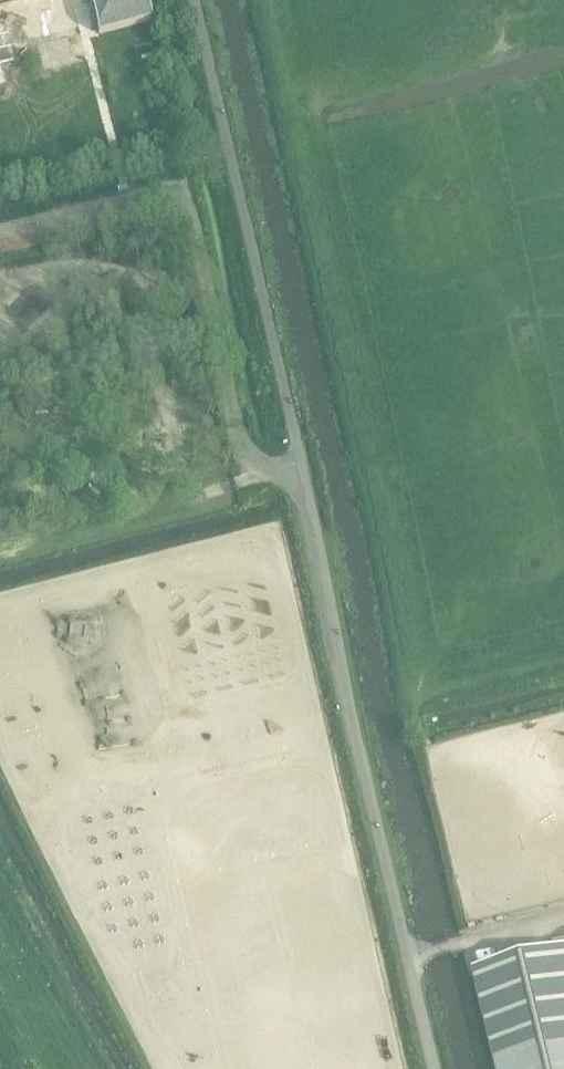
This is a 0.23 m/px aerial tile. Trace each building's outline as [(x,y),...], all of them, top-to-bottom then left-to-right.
[(151,21),(145,0),(105,0),(90,4),(99,35),(151,21)] [(0,24),(0,65),(14,62),(4,23),(0,24)] [(59,40),(47,44),(51,56),(62,53),(59,40)] [(472,970),(496,1068),(563,1068),(563,948),(472,970)]
